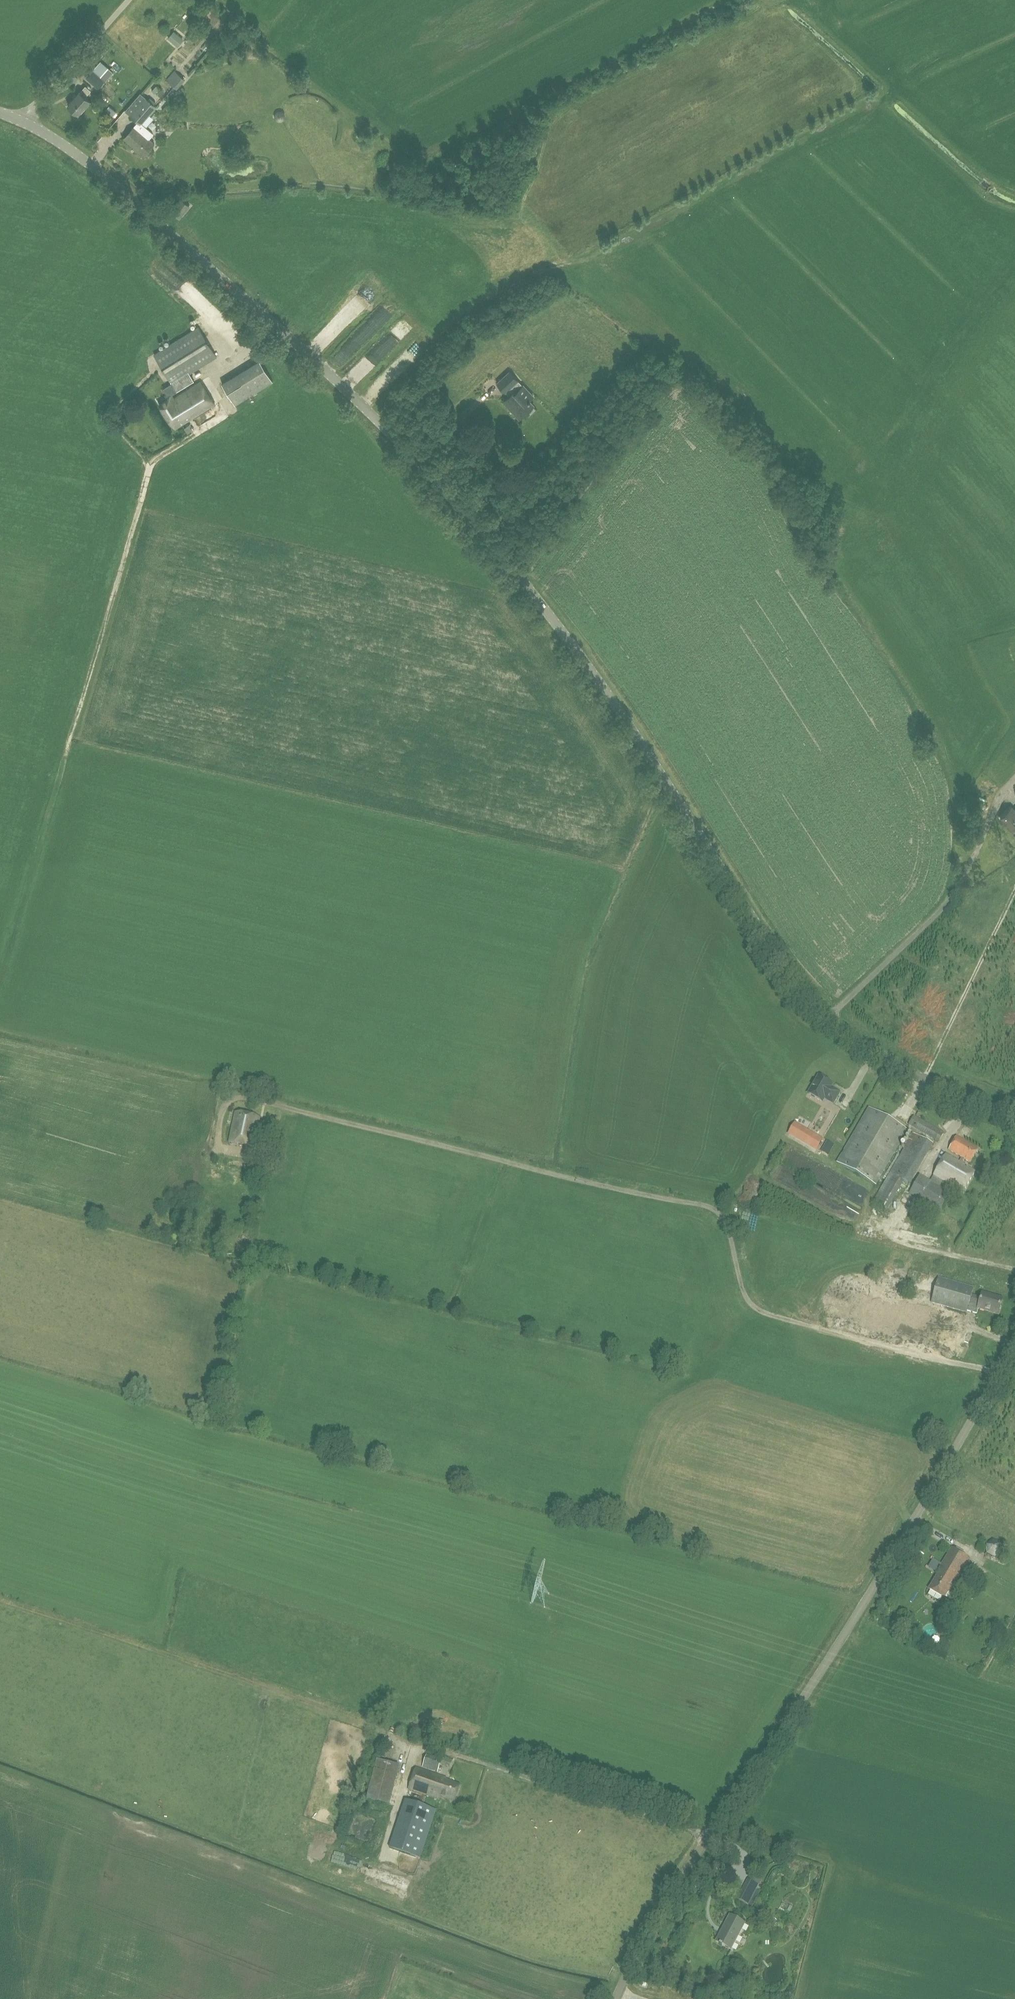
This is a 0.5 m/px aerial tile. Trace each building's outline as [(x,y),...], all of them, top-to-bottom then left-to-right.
[(184,39),(174,30),(167,38),(177,47),(184,39)] [(93,70),(87,77),(98,88),(105,81),(93,70)] [(91,100),(86,96),(91,90),(86,86),(81,91),(68,104),(79,114),(91,100)] [(139,122),(142,124),(144,123),(157,107),(145,97),(131,115),(139,122)] [(145,155),(154,144),(149,139),(155,132),(144,123),(142,124),(139,122),(125,138),(136,148),(136,147),(145,155)] [(173,208),(181,215),(189,205),(182,198),(173,208)] [(215,306),(205,315),(214,324),(224,314),(215,306)] [(401,351),(418,333),(409,324),(392,343),(401,351)] [(155,354),(173,383),(163,389),(169,397),(159,403),(174,428),(215,404),(201,381),(173,398),(171,395),(194,381),(189,373),(217,357),(199,327),(155,354)] [(375,348),(383,337),(370,327),(362,337),(375,348)] [(367,386),(386,369),(376,358),(357,376),(367,386)] [(504,385),(512,393),(504,401),(520,418),(534,406),(529,401),(534,396),(524,385),(523,385),(510,371),(498,382),(502,387),(504,385)] [(235,405),(248,396),(235,375),(222,383),(235,405)] [(118,425),(125,418),(117,410),(110,417),(118,425)] [(166,425),(154,427),(156,441),(168,439),(166,425)] [(189,425),(184,428),(188,433),(193,430),(189,425)] [(509,470),(519,468),(515,451),(505,452),(509,470)] [(1012,808),(1001,820),(1014,832),(1014,811),(1012,808)] [(833,1084),(820,1076),(810,1094),(823,1101),(825,1098),(834,1103),(841,1092),(834,1088),(834,1089),(831,1087),(833,1084)] [(908,1131),(869,1109),(838,1161),(877,1184),(908,1131)] [(236,1112),(229,1142),(253,1148),(255,1142),(264,1145),(267,1132),(258,1130),(261,1118),(236,1112)] [(909,1125),(939,1142),(944,1134),(915,1116),(909,1125)] [(835,1128),(839,1121),(834,1118),(830,1126),(835,1128)] [(909,1184),(932,1144),(914,1133),(874,1202),(889,1210),(905,1182),(909,1184)] [(961,1157),(959,1162),(946,1155),(930,1182),(920,1176),(910,1194),(941,1212),(951,1194),(942,1189),(946,1182),(964,1192),(976,1172),(962,1164),(965,1159),(970,1163),(978,1149),(957,1136),(949,1150),(961,1157)] [(937,1313),(942,1314),(945,1306),(966,1312),(969,1303),(979,1306),(978,1308),(998,1314),(1002,1300),(982,1294),(981,1298),(971,1295),(974,1288),(939,1278),(931,1303),(940,1305),(937,1313)] [(994,1539),(987,1543),(988,1553),(995,1556),(1003,1553),(1003,1543),(994,1539)] [(971,1559),(952,1548),(937,1574),(939,1575),(930,1590),(945,1599),(954,1583),(956,1584),(971,1559)] [(969,1582),(963,1578),(961,1578),(956,1585),(958,1587),(954,1594),(955,1595),(961,1598),(969,1582)] [(930,1636),(938,1637),(940,1626),(931,1625),(930,1636)] [(434,1772),(433,1774),(416,1768),(409,1789),(439,1800),(440,1797),(455,1802),(460,1786),(446,1781),(447,1779),(437,1775),(443,1759),(428,1754),(423,1768),(434,1772)] [(400,1767),(377,1761),(367,1800),(390,1805),(400,1767)] [(421,1858),(436,1809),(406,1800),(391,1850),(421,1858)] [(750,1903),(760,1883),(748,1877),(738,1897),(750,1903)] [(746,1924),(730,1915),(716,1941),(731,1950),(746,1924)]
